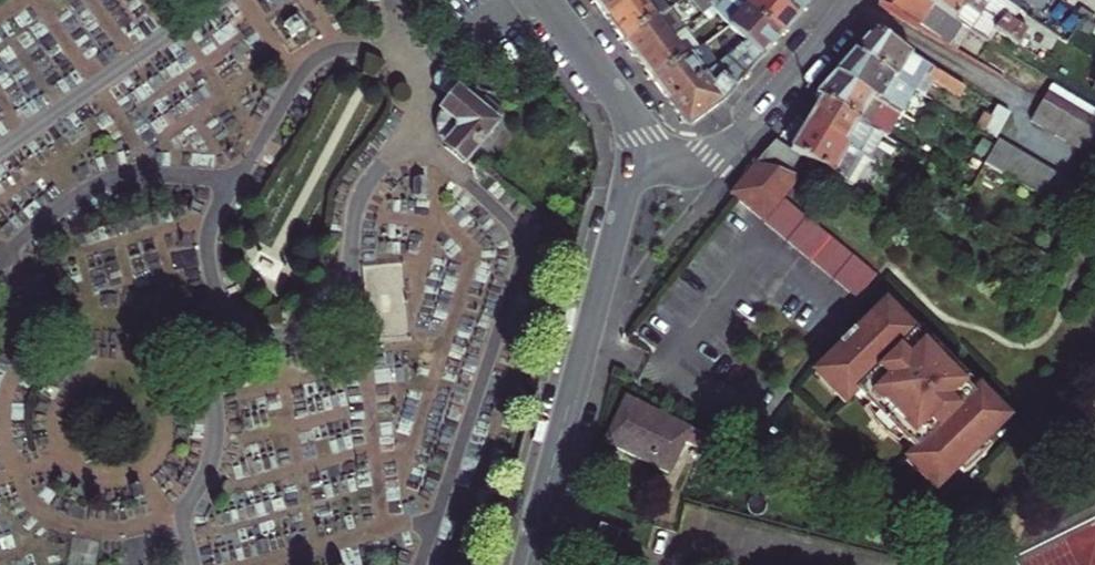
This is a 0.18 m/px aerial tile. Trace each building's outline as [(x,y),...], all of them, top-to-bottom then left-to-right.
[(611,22),(637,0),(596,0),(595,1),(611,22)] [(626,42),(664,15),(660,9),(654,13),(644,0),(637,0),(611,22),(626,42)] [(709,0),(695,0),(706,15),(716,8),(709,0)] [(750,8),(742,0),(723,0),(716,8),(733,26),(750,44),(764,58),(782,39),(750,8)] [(750,8),(782,39),(798,20),(777,0),(742,0),(750,8)] [(798,20),(815,1),(814,0),(777,0),(798,20)] [(969,29),(922,0),(883,0),(878,7),(890,14),(906,23),(910,17),(940,34),(944,27),(963,38),(969,29)] [(964,0),(922,0),(969,29),(988,40),(995,30),(1019,44),(1024,37),(964,0)] [(1024,37),(1028,30),(1003,16),(1011,5),(1003,0),(964,0),(1024,37)] [(1039,11),(1047,0),(1020,0),(1039,11)] [(664,15),(626,42),(641,63),(673,40),(662,25),(668,20),(664,15)] [(975,95),(872,34),(853,55),(924,97),(926,98),(936,83),(970,104),(975,95)] [(673,40),(641,63),(657,83),(687,60),(673,40)] [(725,103),(764,58),(750,44),(716,70),(671,103),(691,129),(725,103)] [(657,83),(671,103),(716,70),(701,50),(687,60),(657,83)] [(924,97),(853,55),(835,75),(892,109),(919,125),(926,115),(917,110),(924,97)] [(434,81),(451,96),(459,87),(439,69),(434,75),(434,81)] [(1000,69),(995,75),(1008,83),(1013,76),(1000,69)] [(892,109),(835,75),(813,100),(819,103),(877,135),(880,136),(886,126),(883,123),(892,109)] [(443,141),(465,159),(496,122),(490,117),(494,111),(487,106),(483,111),(459,92),(439,114),(454,127),(443,141)] [(1040,102),(1029,121),(1090,157),(1094,147),(1094,134),(1040,102)] [(806,125),(877,168),(885,156),(869,148),(877,135),(819,103),(806,125)] [(454,127),(439,114),(439,115),(439,117),(438,118),(438,120),(437,121),(437,123),(437,125),(437,126),(437,127),(437,128),(438,130),(438,131),(438,133),(439,134),(440,136),(440,137),(442,139),(442,140),(443,141),(454,127)] [(894,179),(877,168),(806,125),(790,151),(801,157),(846,184),(855,170),(889,188),(894,179)] [(997,141),(984,163),(1060,208),(1073,186),(997,141)] [(810,178),(801,157),(790,151),(775,143),(755,165),(738,193),(777,221),(810,178)] [(950,220),(955,210),(938,201),(932,211),(950,220)] [(1031,421),(903,295),(827,372),(865,409),(879,395),(934,449),(921,462),(957,496),(1031,421)] [(627,400),(605,441),(670,473),(684,445),(725,465),(733,448),(627,400)]
